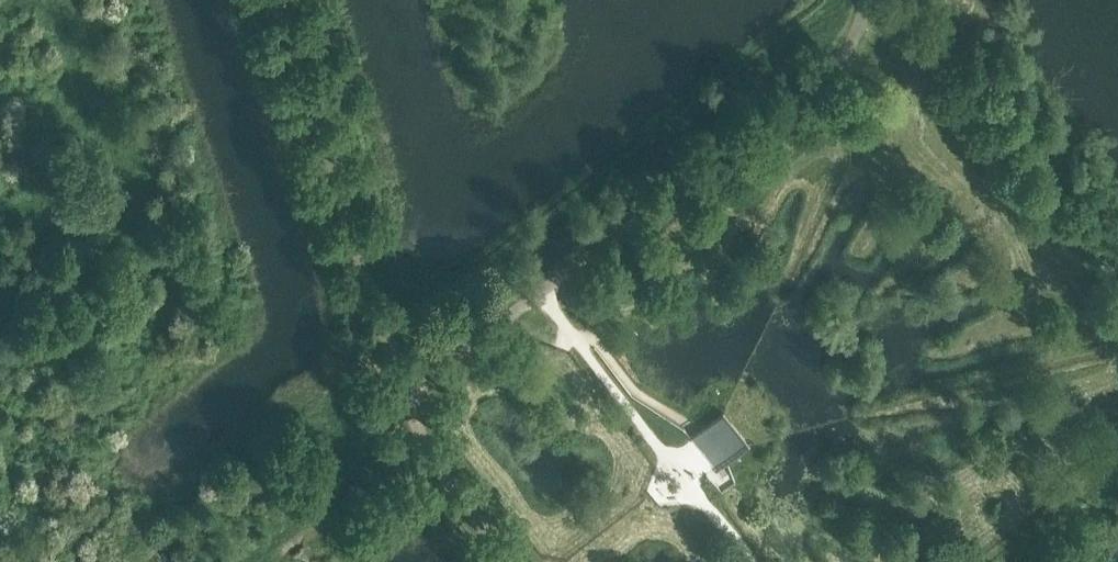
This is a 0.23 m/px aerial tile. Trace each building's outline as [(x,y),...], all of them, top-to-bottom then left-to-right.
[(696,435),(690,439),(694,443),(709,461),(716,471),(722,465),(729,460),(748,445),(722,414),(701,431),(696,435)]
